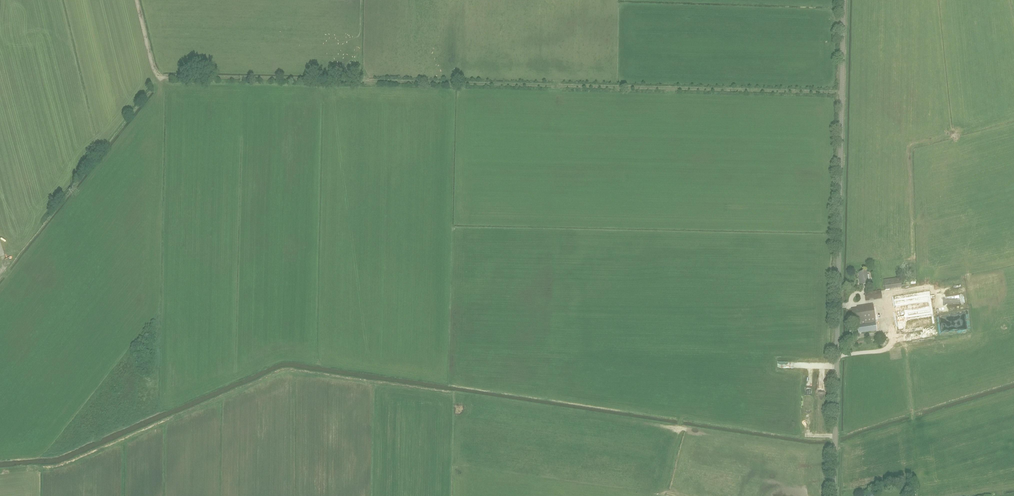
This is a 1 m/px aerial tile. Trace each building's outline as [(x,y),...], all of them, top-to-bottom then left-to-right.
[(859,279),(860,286),(869,284),(867,271),(859,273),(860,279),(859,279)] [(886,288),(902,287),(901,279),(886,280),(886,288)] [(881,290),(864,293),(865,301),(882,299),(881,290)] [(898,320),(934,315),(932,300),(921,301),(920,292),(895,295),(898,320)] [(851,310),(852,321),(857,320),(858,332),(862,331),(862,332),(875,330),(874,322),(872,304),(857,307),(857,309),(851,310)]
